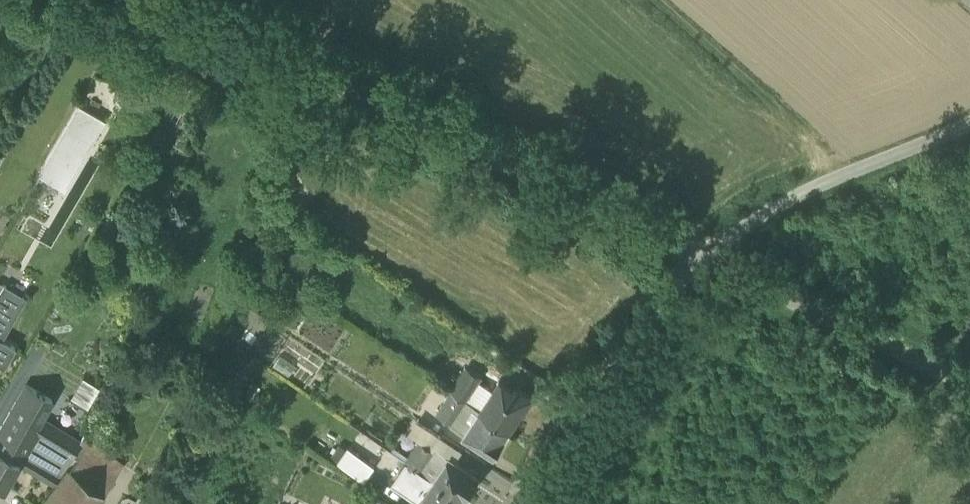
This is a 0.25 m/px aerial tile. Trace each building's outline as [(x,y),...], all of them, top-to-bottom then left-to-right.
[(64,190),(105,119),(78,103),(37,174),(64,190)] [(24,297),(2,284),(0,288),(0,364),(3,366),(14,346),(1,338),(24,297)] [(437,381),(449,389),(509,428),(530,394),(514,381),(512,383),(499,376),(491,387),(478,380),(481,374),(465,364),(459,374),(447,367),(437,381)] [(82,377),(70,397),(86,407),(98,387),(82,377)] [(80,439),(44,416),(53,398),(25,382),(0,426),(0,487),(1,488),(18,464),(52,485),(66,465),(80,439)] [(449,389),(435,411),(450,420),(448,423),(462,431),(461,433),(493,454),(509,428),(449,389)] [(418,420),(410,433),(418,438),(405,458),(462,498),(464,496),(465,496),(480,475),(448,453),(447,454),(434,445),(440,434),(418,420)] [(124,463),(121,461),(83,434),(80,439),(66,465),(52,485),(39,503),(96,503),(104,494),(103,493),(124,463)] [(374,465),(347,446),(336,462),(363,481),(374,465)] [(390,479),(404,488),(402,491),(416,500),(416,502),(419,503),(460,503),(461,502),(461,501),(462,498),(405,458),(390,479)]
